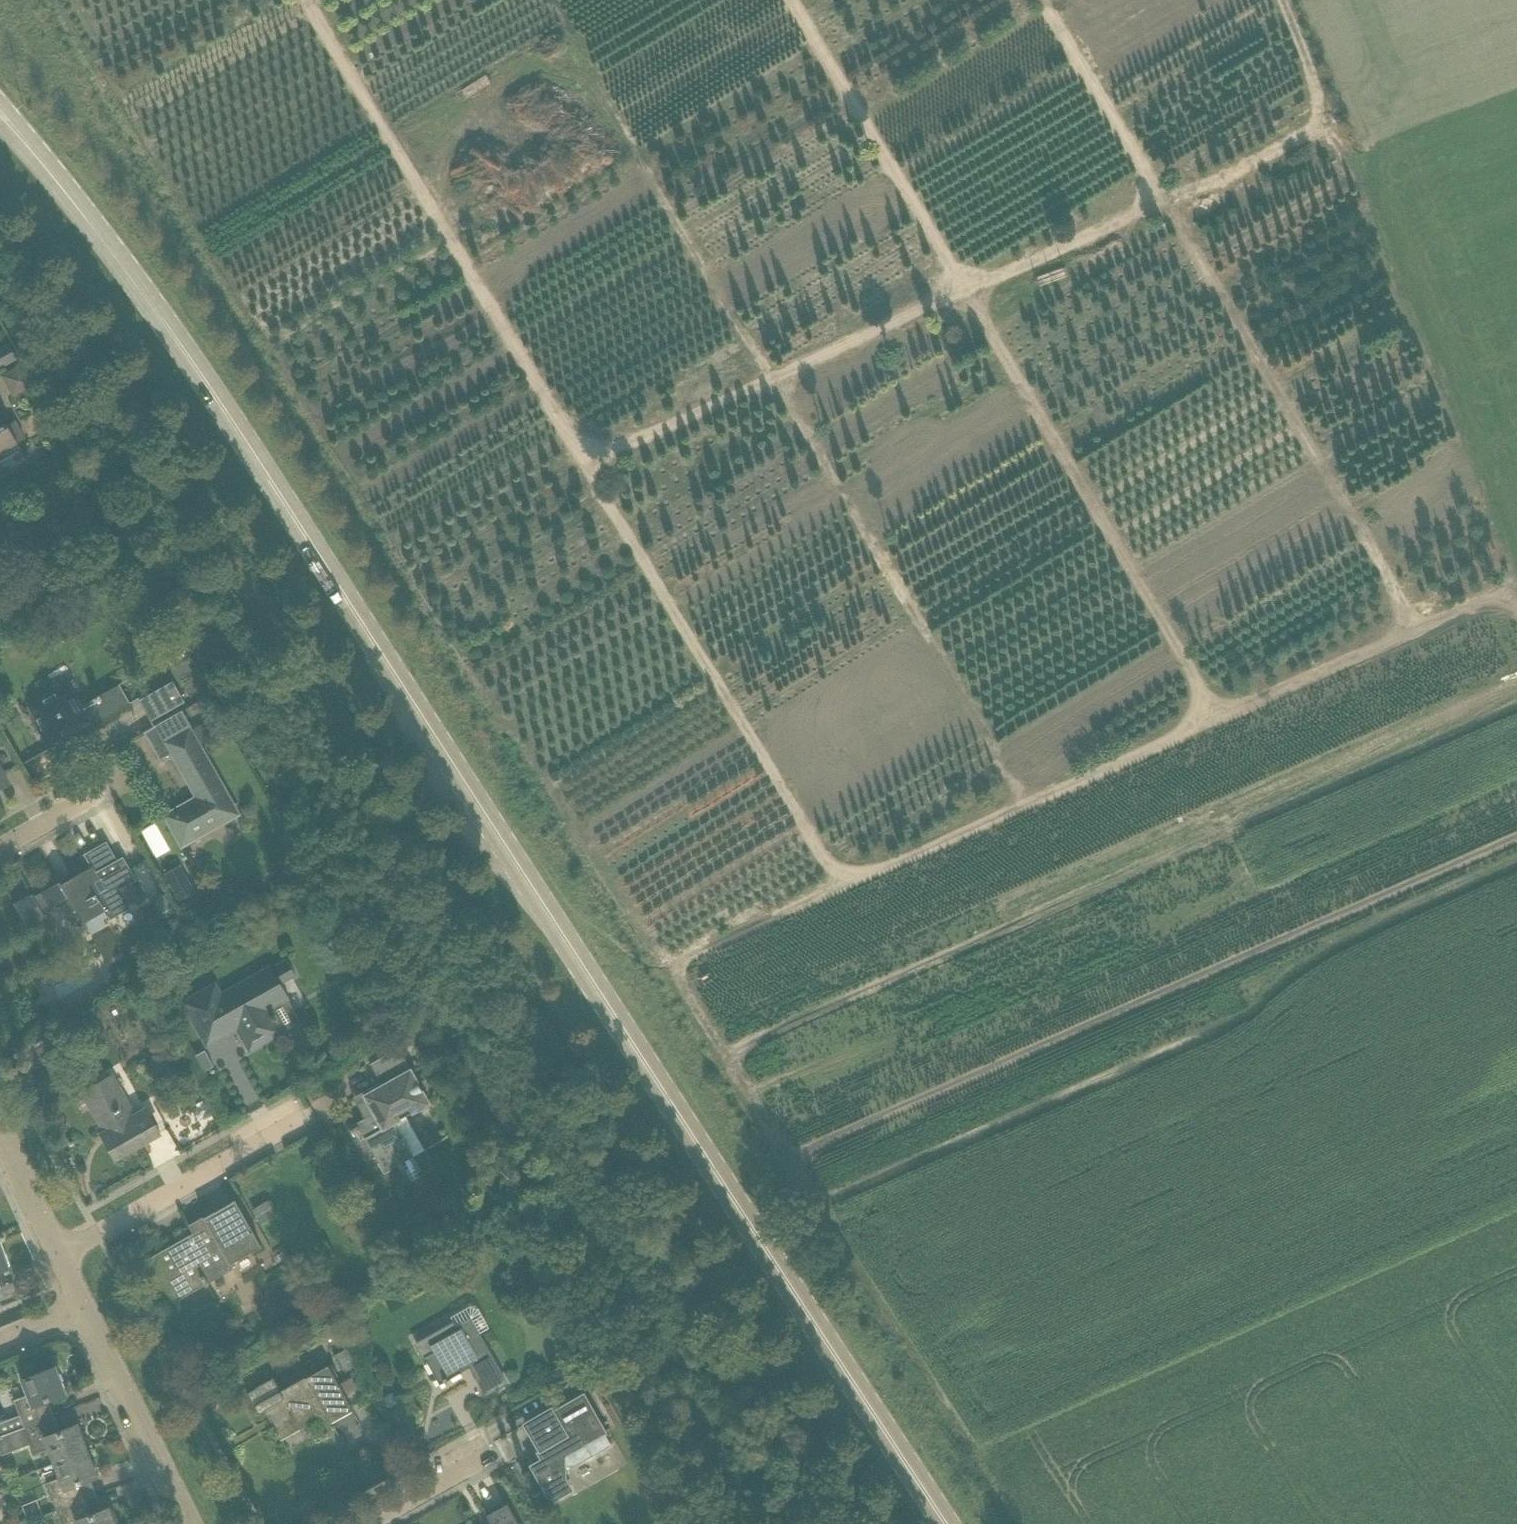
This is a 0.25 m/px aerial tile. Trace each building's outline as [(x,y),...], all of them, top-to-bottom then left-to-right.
[(0,349),(0,368),(17,359),(9,344),(0,349)] [(22,362),(1,373),(13,395),(34,384),(22,362)] [(21,450),(17,443),(26,439),(15,421),(7,425),(6,423),(0,426),(0,462),(21,450)] [(139,700),(151,721),(185,702),(173,681),(139,700)] [(36,719),(34,720),(50,749),(78,732),(77,731),(129,700),(120,683),(81,706),(75,696),(55,690),(28,706),(36,719)] [(198,797),(166,816),(182,845),(237,814),(198,745),(219,733),(211,719),(193,729),(182,710),(144,732),(154,750),(171,741),(177,753),(173,755),(198,797)] [(44,915),(57,908),(56,906),(69,899),(88,934),(107,923),(104,918),(108,915),(110,919),(131,907),(129,904),(140,898),(131,882),(137,879),(127,863),(121,867),(106,841),(84,854),(91,867),(62,884),(60,881),(34,896),(32,893),(15,904),(28,927),(46,917),(44,915)] [(189,878),(174,887),(181,900),(197,892),(189,878)] [(239,884),(237,890),(240,896),(247,898),(253,895),(254,888),(251,883),(245,881),(239,884)] [(165,893),(155,899),(165,917),(175,911),(165,893)] [(183,932),(173,936),(177,946),(187,941),(183,932)] [(280,984),(295,975),(286,959),(271,968),(270,967),(220,995),(214,985),(183,1003),(207,1044),(237,1027),(250,1050),(281,1032),(269,1009),(288,998),(280,984)] [(350,1126),(360,1143),(365,1152),(370,1150),(383,1173),(398,1164),(406,1179),(410,1176),(411,1179),(420,1174),(419,1171),(420,1170),(393,1122),(427,1103),(409,1071),(410,1070),(398,1048),(370,1063),(380,1082),(353,1097),(364,1118),(350,1126)] [(205,1052),(197,1056),(205,1071),(213,1067),(205,1052)] [(106,1132),(102,1134),(115,1158),(159,1133),(146,1110),(134,1117),(111,1076),(83,1092),(106,1132)] [(253,1208),(261,1223),(277,1213),(269,1199),(253,1208)] [(141,1262),(166,1306),(205,1284),(206,1286),(209,1284),(208,1282),(233,1268),(230,1263),(261,1246),(235,1200),(204,1218),(207,1225),(141,1262)] [(8,1267),(0,1245),(0,1270),(8,1267)] [(471,1367),(486,1394),(506,1383),(470,1319),(456,1327),(453,1321),(415,1342),(439,1385),(471,1367)] [(335,1354),(345,1371),(357,1365),(347,1347),(335,1354)] [(14,1400),(24,1427),(49,1417),(43,1401),(65,1393),(55,1366),(22,1379),(27,1395),(14,1400)] [(264,1410),(278,1434),(296,1424),(299,1428),(325,1413),(330,1423),(353,1410),(329,1367),(306,1380),(305,1378),(280,1392),(273,1379),(247,1393),(258,1413),(264,1410)] [(531,1466),(551,1500),(570,1490),(564,1479),(564,1464),(574,1465),(611,1444),(582,1394),(552,1412),(550,1409),(525,1424),(545,1458),(531,1466)] [(34,1454),(48,1448),(54,1463),(87,1450),(77,1424),(55,1432),(49,1417),(24,1427),(0,1436),(0,1452),(1,1454),(10,1451),(30,1443),(34,1454)] [(45,1484),(55,1510),(81,1500),(75,1485),(97,1476),(87,1450),(54,1463),(59,1478),(45,1484)] [(10,1451),(1,1454),(4,1463),(10,1461),(11,1456),(10,1451)] [(109,1507),(87,1516),(81,1500),(55,1510),(61,1523),(116,1523),(109,1507)] [(507,1504),(486,1515),(491,1523),(518,1523),(507,1504)]
